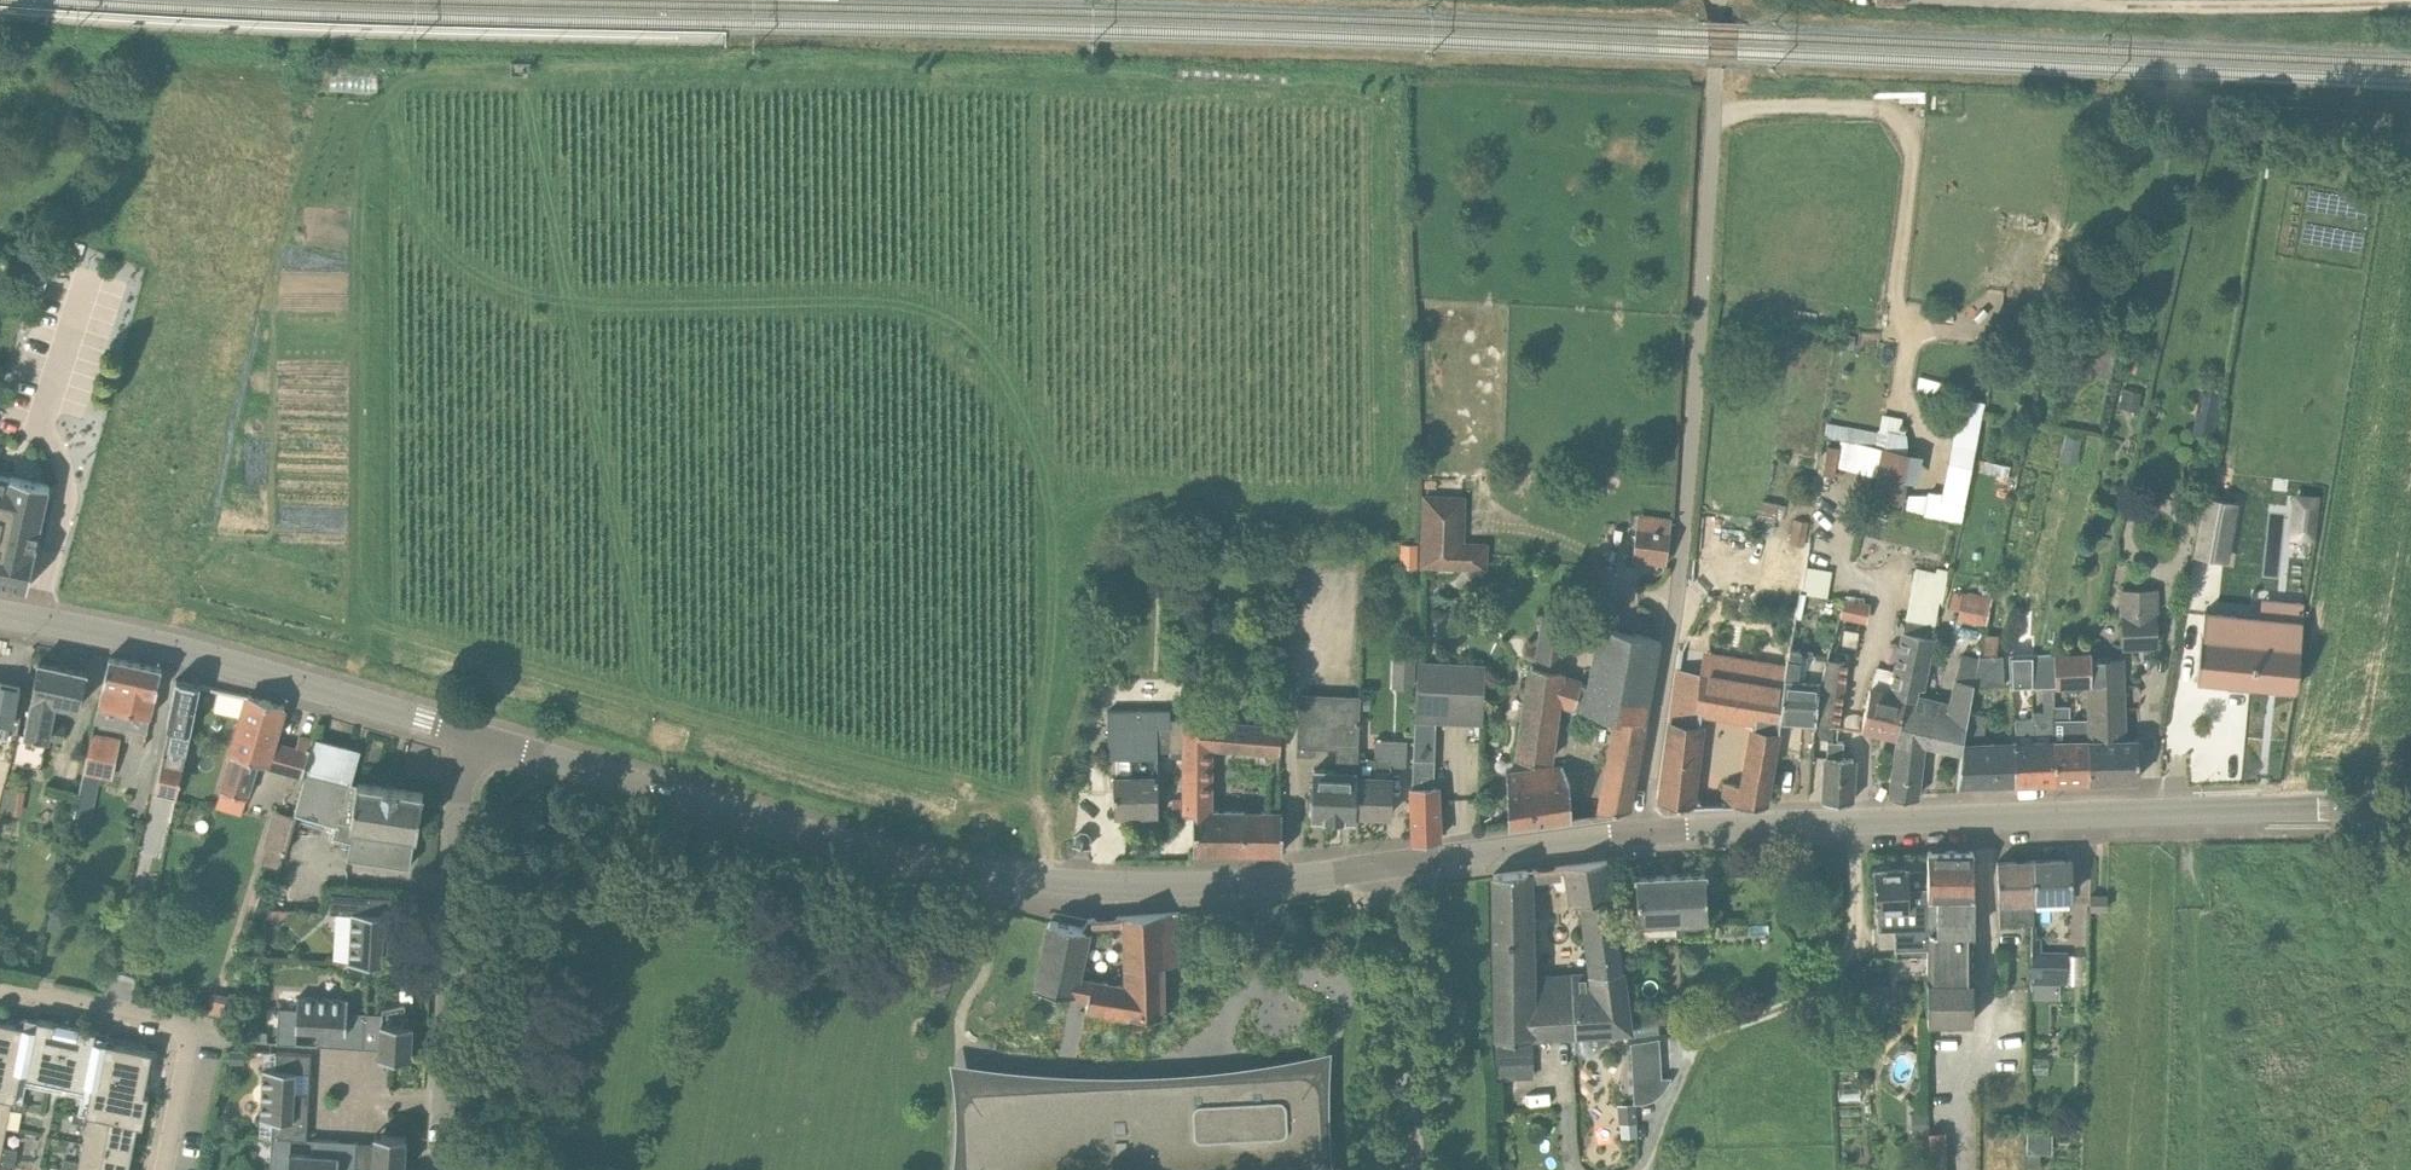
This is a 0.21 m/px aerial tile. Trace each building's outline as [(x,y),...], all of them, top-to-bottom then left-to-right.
[(1878,430),(1875,446),(1878,447),(1872,472),(1876,473),(1871,497),(1899,503),(1910,452),(1904,451),(1907,434),(1888,430),(1888,432),(1878,430)] [(1976,450),(1962,446),(1959,460),(1973,463),(1976,450)] [(40,526),(50,485),(11,476),(11,478),(0,475),(0,581),(28,588),(37,550),(35,549),(40,526)] [(1467,496),(1422,494),(1420,569),(1488,571),(1489,543),(1465,542),(1467,496)] [(1965,503),(1935,497),(1931,515),(1961,522),(1965,503)] [(1778,526),(1779,508),(1764,508),(1763,525),(1778,526)] [(1638,518),(1636,533),(1633,557),(1667,561),(1671,521),(1638,518)] [(2229,525),(2205,519),(2197,564),(2220,569),(2229,525)] [(2320,523),(2298,519),(2292,555),(2314,560),(2320,523)] [(1764,598),(1797,599),(1799,540),(1767,539),(1764,598)] [(1419,565),(1418,541),(1403,541),(1404,566),(1419,565)] [(1916,698),(1917,694),(1918,687),(1924,688),(1945,577),(1915,571),(1892,691),(1869,687),(1862,728),(1898,737),(1906,696),(1916,698)] [(1958,619),(1987,625),(1993,596),(1964,590),(1958,619)] [(1871,603),(1844,598),(1840,618),(1867,623),(1871,603)] [(2267,601),(2265,618),(2206,612),(2204,634),(2201,633),(2197,678),(2258,684),(2296,688),(2303,604),(2267,601)] [(1541,613),(1533,666),(1561,670),(1568,618),(1541,613)] [(2120,614),(2122,649),(2157,648),(2156,613),(2120,614)] [(1589,685),(1581,683),(1573,707),(1598,715),(1618,719),(1645,725),(1660,639),(1600,625),(1589,685)] [(1984,653),(1998,654),(1999,628),(1986,627),(1984,653)] [(2011,685),(2032,685),(2032,654),(2035,641),(2023,640),(2020,654),(2010,654),(2011,685)] [(1804,721),(1815,722),(1820,684),(1826,657),(1811,655),(1812,650),(1801,649),(1801,651),(1789,650),(1785,677),(1784,686),(1781,720),(1779,732),(1775,756),(1801,758),(1804,721)] [(2090,652),(2054,653),(2055,684),(2088,682),(2090,682),(2090,658),(2090,652)] [(2032,654),(2032,685),(2042,684),(2043,711),(2033,711),(2033,718),(2035,782),(2055,781),(2052,706),(2054,706),(2054,684),(2055,684),(2054,653),(2032,654)] [(1943,746),(1963,748),(1969,713),(1974,687),(1977,667),(1979,660),(1959,655),(1949,702),(1949,715),(1942,745),(1943,745),(1943,746)] [(2005,685),(2004,655),(1980,655),(1979,660),(1977,667),(1974,687),(2005,685)] [(162,668),(110,657),(102,708),(155,720),(162,668)] [(1849,659),(1826,657),(1820,684),(1815,722),(1840,725),(1849,659)] [(1393,658),(1393,680),(1415,681),(1415,658),(1393,658)] [(2122,658),(2090,658),(2090,682),(2088,682),(2088,719),(2089,780),(2138,779),(2137,739),(2124,739),(2122,658)] [(88,671),(39,662),(24,732),(61,740),(64,725),(47,721),(52,700),(80,705),(88,671)] [(1486,666),(1418,663),(1416,711),(1436,712),(1484,714),(1486,666)] [(1548,763),(1561,670),(1533,666),(1532,666),(1518,758),(1548,763)] [(1674,686),(1659,802),(1689,805),(1693,805),(1705,726),(1700,725),(1702,715),(1701,690),(1704,676),(1677,672),(1675,686),(1674,686)] [(1781,720),(1784,686),(1704,673),(1704,676),(1701,690),(1702,715),(1754,723),(1777,726),(1779,732),(1781,720)] [(201,684),(178,679),(177,678),(167,725),(173,726),(168,748),(186,752),(201,684)] [(3,722),(13,724),(20,687),(19,687),(18,690),(1,686),(2,683),(0,683),(0,727),(3,722)] [(1890,797),(1917,798),(1923,742),(1929,743),(1937,699),(1929,697),(1917,694),(1916,698),(1906,696),(1898,737),(1890,797)] [(249,695),(222,788),(251,796),(259,763),(270,766),(285,705),(249,695)] [(1341,766),(1341,770),(1358,771),(1361,698),(1302,696),(1299,753),(1311,754),(1312,745),(1338,746),(1337,765),(1341,766)] [(2070,706),(2054,706),(2052,706),(2055,781),(2089,780),(2088,719),(2070,720),(2070,706)] [(1108,710),(1108,757),(1131,757),(1131,778),(1113,778),(1114,815),(1159,814),(1158,751),(1180,750),(1180,719),(1171,719),(1171,710),(1108,710)] [(1413,794),(1414,843),(1440,838),(1437,787),(1432,787),(1436,712),(1416,711),(1413,794)] [(1963,748),(1957,785),(2015,783),(2016,743),(1982,743),(1986,715),(1969,713),(1963,748)] [(1193,811),(1193,852),(1283,852),(1283,810),(1211,810),(1213,748),(1280,753),(1282,725),(1182,717),(1182,719),(1180,719),(1180,750),(1182,750),(1182,799),(1182,809),(1182,810),(1193,811)] [(2015,719),(2016,743),(2015,783),(2035,782),(2033,718),(2015,719)] [(1629,809),(1645,725),(1618,719),(1601,813),(1629,809)] [(1721,805),(1766,804),(1775,756),(1779,732),(1777,726),(1754,723),(1744,785),(1723,783),(1721,805)] [(297,747),(311,752),(315,739),(300,735),(297,747)] [(102,739),(91,737),(87,753),(116,758),(120,743),(102,739)] [(311,752),(305,776),(295,812),(335,823),(333,834),(351,839),(348,857),(410,867),(416,831),(417,831),(423,793),(354,781),(359,751),(315,739),(311,752)] [(1357,775),(1356,814),(1390,815),(1393,763),(1406,764),(1407,739),(1377,739),(1375,776),(1357,775)] [(1823,801),(1852,802),(1855,758),(1843,758),(1844,747),(1829,746),(1828,757),(1827,756),(1823,801)] [(164,757),(155,794),(176,799),(185,762),(164,757)] [(1572,818),(1572,816),(1570,782),(1563,766),(1506,773),(1508,825),(1569,817),(1569,818),(1572,818)] [(1313,818),(1330,819),(1356,820),(1356,814),(1357,775),(1358,771),(1341,770),(1314,769),(1313,818)] [(1182,809),(1182,799),(1172,799),(1172,809),(1182,809)] [(263,846),(286,853),(296,817),(273,810),(263,846)] [(1075,834),(1074,845),(1090,847),(1091,836),(1088,831),(1080,830),(1075,834)] [(1971,1021),(1973,851),(1928,851),(1928,869),(1928,897),(1927,955),(1927,979),(1926,979),(1926,1021),(1971,1021)] [(2034,860),(2032,921),(2034,921),(2034,907),(2068,906),(2068,899),(2072,899),(2071,859),(2034,860)] [(1623,969),(1608,865),(1608,860),(1566,865),(1572,904),(1579,904),(1584,965),(1584,971),(1530,974),(1530,968),(1531,880),(1538,880),(1537,869),(1493,874),(1497,1075),(1521,1074),(1534,1074),(1533,1038),(1635,1033),(1626,969),(1623,969)] [(2034,860),(1997,861),(1999,922),(2032,921),(2034,860)] [(1874,906),(1878,906),(1878,928),(1897,928),(1898,956),(1927,955),(1928,869),(1907,870),(1907,866),(1892,867),(1888,866),(1882,866),(1878,867),(1874,867),(1874,906)] [(1705,872),(1636,876),(1638,922),(1676,919),(1676,932),(1708,930),(1705,872)] [(351,913),(349,964),(399,965),(401,896),(331,894),(331,912),(351,913)] [(2108,896),(2097,895),(2090,895),(2090,908),(2107,908),(2108,896)] [(1164,1015),(1164,987),(1164,965),(1177,965),(1175,912),(1121,916),(1125,983),(1082,976),(1092,930),(1082,928),(1050,921),(1047,920),(1046,924),(1034,987),(1036,988),(1088,998),(1086,1009),(1128,1017),(1164,1015)] [(2031,983),(2068,983),(2069,954),(2031,954),(2031,983)] [(279,1006),(277,1043),(296,1044),(296,1027),(318,1029),(317,1045),(362,1048),(364,1013),(348,1012),(348,998),(296,995),(295,1007),(279,1006)] [(409,1024),(405,1003),(382,1008),(383,1013),(364,1013),(362,1048),(386,1049),(386,1057),(411,1059),(413,1024),(409,1024)] [(139,1113),(146,1114),(149,1095),(144,1094),(152,1057),(148,1051),(106,1043),(105,1049),(93,1047),(97,1031),(38,1019),(35,1035),(24,1033),(25,1026),(0,1021),(0,1169),(2,1169),(2,1167),(15,1169),(18,1153),(6,1151),(14,1112),(26,1114),(29,1101),(17,1099),(21,1077),(93,1091),(88,1114),(75,1111),(73,1123),(86,1126),(78,1165),(64,1162),(63,1169),(128,1169),(139,1113)] [(1667,1096),(1664,1036),(1634,1038),(1637,1098),(1667,1096)] [(258,1118),(273,1120),(272,1136),(307,1139),(310,1094),(293,1093),(294,1072),(311,1073),(312,1054),(277,1052),(276,1069),(262,1068),(258,1118)] [(1322,1094),(1322,1091),(1321,1088),(1320,1085),(1318,1083),(1315,1080),(1313,1079),(1310,1077),(1307,1076),(1304,1076),(1300,1076),(1297,1077),(983,1093),(978,1094),(975,1095),(971,1098),(968,1100),(965,1104),(963,1108),(962,1112),(964,1162),(964,1166),(965,1169),(966,1169),(1222,1169),(1306,1166),(1309,1166),(1312,1165),(1315,1164),(1318,1162),(1320,1160),(1322,1158),(1323,1155),(1324,1152),(1325,1149),(1325,1146),(1322,1094)] [(1640,1099),(1622,1100),(1624,1135),(1642,1134),(1640,1099)] [(1929,1132),(1929,1169),(1946,1169),(1946,1132),(1929,1132)] [(355,1169),(405,1169),(407,1136),(382,1135),(381,1143),(356,1141),(355,1169)] [(356,1141),(307,1139),(272,1136),(270,1169),(355,1169),(356,1141)] [(1690,1154),(1675,1155),(1676,1169),(1691,1169),(1690,1154)]
